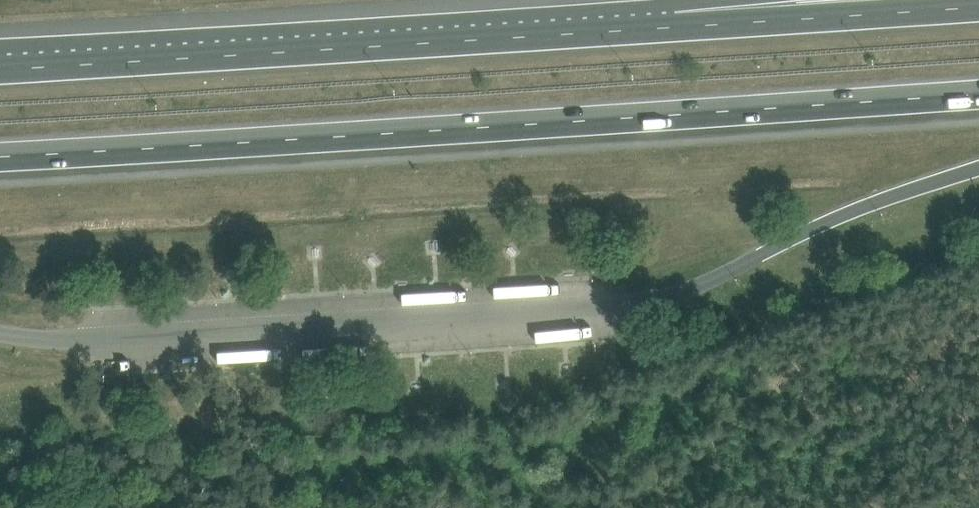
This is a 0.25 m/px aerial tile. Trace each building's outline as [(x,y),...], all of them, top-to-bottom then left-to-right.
[(515,295),(575,292),(575,281),(515,284),(515,295)] [(253,348),(254,359),(315,357),(315,347),(253,348)]
